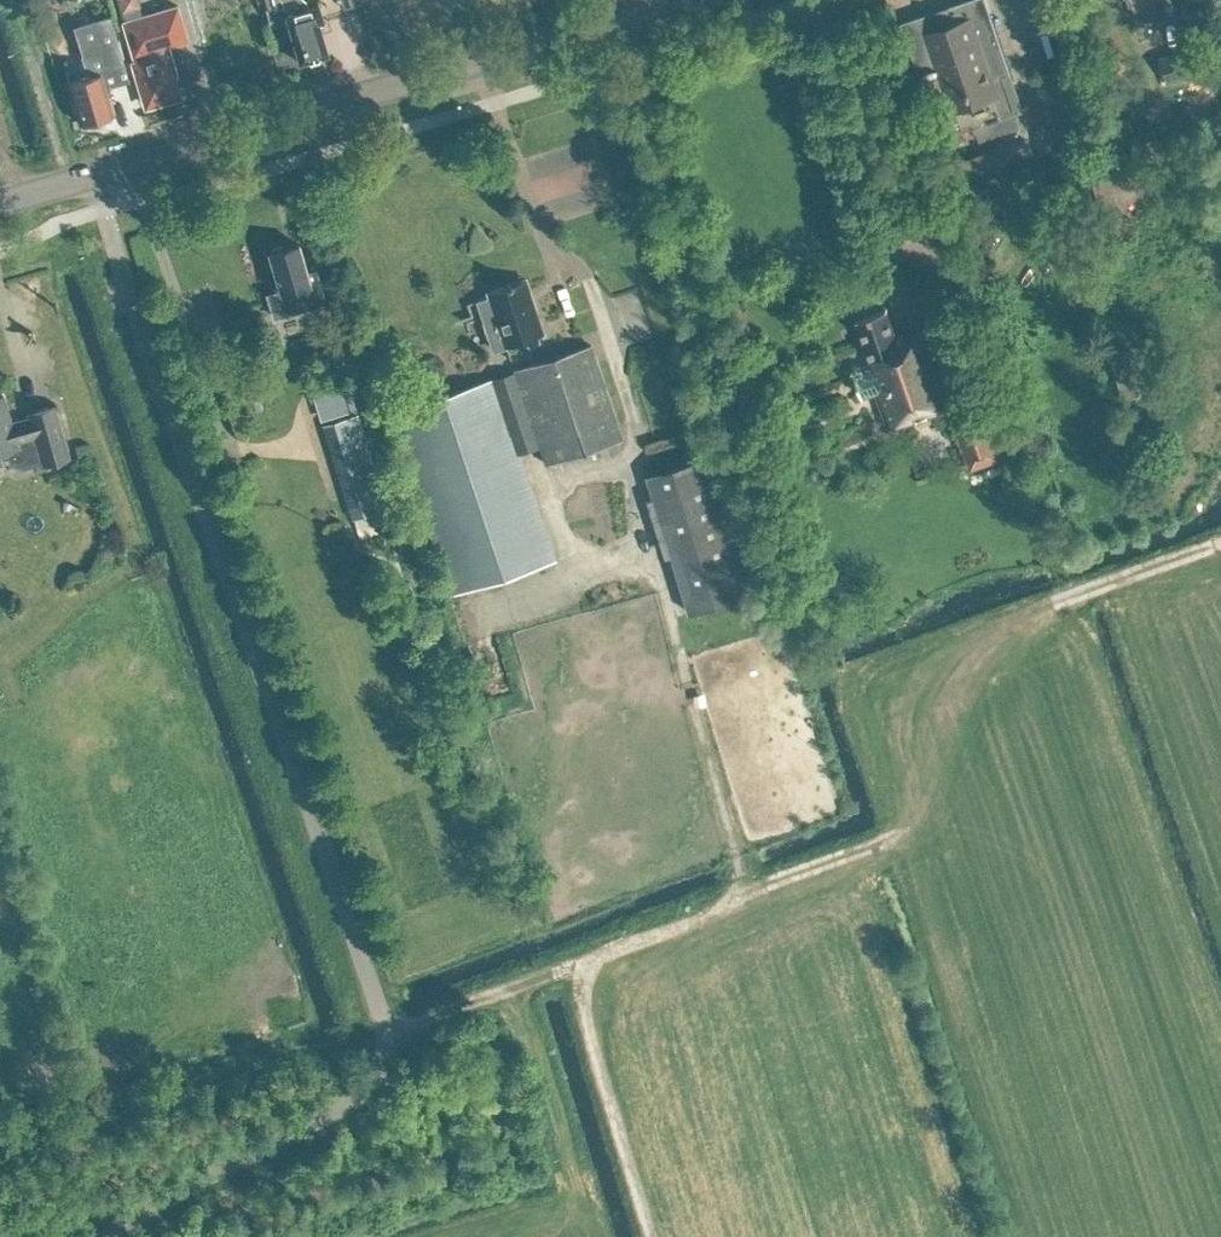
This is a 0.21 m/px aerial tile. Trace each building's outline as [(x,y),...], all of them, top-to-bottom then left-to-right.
[(145,9),(143,0),(121,0),(124,13),(145,9)] [(298,61),(327,53),(317,20),(322,19),(317,3),(307,6),(305,0),(280,0),(298,61)] [(986,0),(957,0),(901,20),(908,41),(898,44),(915,92),(924,89),(932,110),(941,107),(949,132),(970,125),(1011,111),(1024,107),(986,0)] [(1153,0),(1132,0),(1138,17),(1157,11),(1153,0)] [(170,72),(175,70),(168,44),(187,38),(177,4),(121,20),(146,103),(150,102),(153,104),(160,102),(162,99),(176,94),(170,72)] [(123,64),(113,28),(98,33),(108,68),(123,64)] [(1168,82),(1202,72),(1194,45),(1160,55),(1168,82)] [(99,70),(93,51),(74,56),(80,76),(67,79),(80,122),(83,121),(87,123),(95,121),(97,117),(111,113),(105,89),(109,88),(103,69),(99,70)] [(1099,155),(1068,65),(1034,75),(1042,96),(1051,92),(1076,163),(1099,155)] [(1017,127),(1011,111),(970,125),(976,141),(1017,127)] [(990,170),(984,150),(950,161),(956,181),(990,170)] [(1144,160),(1091,179),(1101,210),(1154,191),(1144,160)] [(306,270),(297,242),(267,251),(280,291),(268,294),(274,313),(329,296),(320,265),(306,270)] [(521,278),(486,290),(487,294),(474,298),(491,348),(524,337),(526,345),(540,341),(537,333),(539,332),(536,322),(539,322),(528,291),(526,292),(521,278)] [(955,405),(927,326),(895,336),(886,308),(856,317),(871,367),(855,372),(863,395),(875,390),(888,429),(955,405)] [(343,345),(333,315),(315,321),(322,340),(320,340),(324,352),(343,345)] [(545,462),(621,436),(589,343),(513,368),(495,377),(389,411),(448,593),(555,558),(519,450),(539,444),(545,462)] [(1,393),(0,393),(0,449),(4,448),(8,460),(18,466),(41,460),(42,462),(67,455),(52,403),(27,411),(28,415),(9,420),(1,393)] [(352,517),(364,513),(388,506),(355,401),(340,405),(344,417),(322,424),(352,517)] [(969,468),(988,463),(1004,458),(989,408),(954,419),(969,468)] [(691,611),(761,589),(718,450),(648,472),(691,611)] [(414,600),(410,582),(396,585),(400,604),(414,600)]
